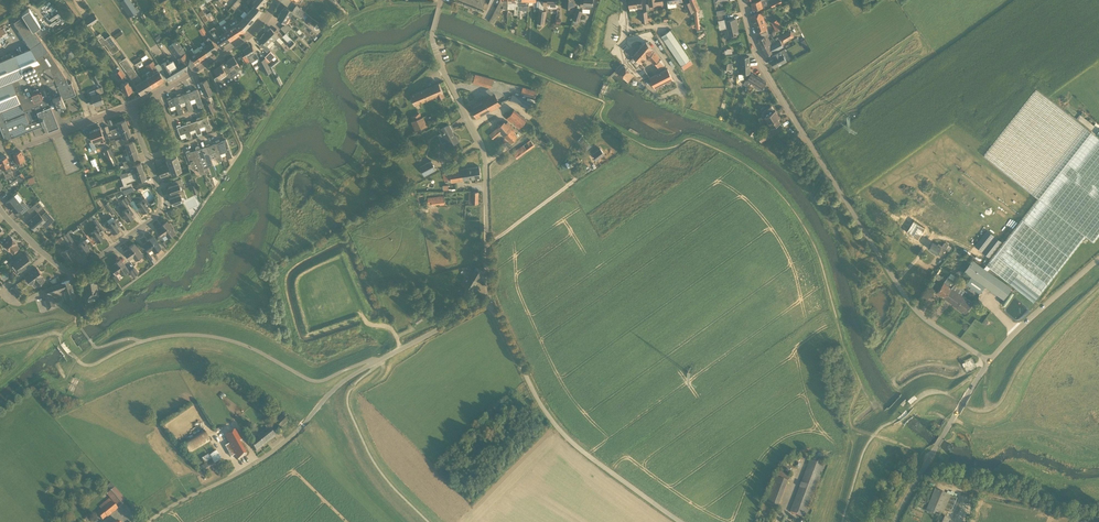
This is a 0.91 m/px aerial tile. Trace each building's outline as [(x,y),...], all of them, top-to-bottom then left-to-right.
[(120,1),(130,16),(138,11),(130,0),(121,0),(120,1)] [(263,4),(259,0),(255,0),(253,2),(255,4),(261,9),(265,5),(263,4)] [(482,9),(483,8),(486,10),(489,4),(484,2),(485,0),(460,0),(482,9)] [(508,0),(500,0),(499,3),(496,8),(501,10),(504,6),(503,6),(503,3),(508,4),(508,0)] [(518,6),(518,0),(508,0),(508,4),(508,5),(508,8),(515,8),(514,14),(517,15),(518,6)] [(521,6),(528,6),(529,1),(529,0),(518,0),(518,6),(517,15),(520,15),(520,10),(521,6)] [(582,6),(582,8),(591,9),(592,6),(592,5),(593,5),(593,0),(581,0),(581,3),(577,3),(577,9),(580,9),(580,6),(582,6)] [(641,0),(628,0),(629,7),(637,7),(637,8),(642,8),(641,0)] [(700,28),(698,10),(699,10),(695,0),(690,0),(694,10),(696,22),(696,29),(700,28)] [(757,11),(763,8),(762,6),(766,5),(765,0),(757,0),(756,0),(751,2),(753,9),(756,8),(757,11)] [(689,14),(694,12),(690,2),(685,4),(689,14)] [(262,10),(261,9),(255,4),(251,9),(258,15),(262,10)] [(303,18),(306,14),(304,13),(305,12),(296,5),(294,8),(292,11),(301,17),(301,16),(303,18)] [(288,17),(292,11),(285,6),(281,12),(288,17)] [(76,94),(71,82),(68,83),(67,79),(67,78),(34,29),(40,25),(29,8),(22,13),(23,15),(14,22),(31,48),(0,60),(0,127),(5,139),(11,137),(45,123),(48,130),(59,125),(51,107),(55,105),(55,106),(59,104),(60,108),(66,106),(63,98),(76,94)] [(254,19),(258,15),(251,9),(247,13),(254,19)] [(579,21),(582,11),(576,9),(573,19),(579,21)] [(545,23),(546,11),(539,10),(538,22),(541,23),(545,23)] [(641,22),(648,21),(647,11),(640,12),(641,22)] [(285,23),(288,17),(281,12),(277,18),(285,23)] [(754,24),(765,20),(762,12),(751,16),(754,24)] [(250,24),(254,19),(247,13),(243,18),(250,24)] [(92,25),(99,20),(94,14),(85,21),(88,26),(91,24),(92,25)] [(231,19),(227,16),(224,19),(226,21),(220,25),(230,40),(245,30),(245,29),(239,22),(234,17),(231,19)] [(245,30),(250,24),(243,18),(239,22),(245,29),(245,30)] [(777,20),(776,18),(771,20),(772,22),(771,22),(776,31),(784,26),(782,22),(780,23),(778,19),(777,20)] [(737,34),(736,34),(738,33),(736,25),(737,25),(736,19),(726,21),(729,35),(735,34),(737,34)] [(756,32),(767,29),(765,20),(754,24),(756,32)] [(291,27),(286,24),(283,26),(280,28),(285,33),(291,27)] [(230,40),(220,25),(215,28),(214,27),(209,30),(220,46),(230,40)] [(127,26),(121,30),(126,36),(131,32),(127,26)] [(202,36),(207,33),(203,27),(198,30),(202,36)] [(279,37),(280,38),(283,35),(276,29),(274,31),(270,28),(265,33),(272,39),(279,47),(281,44),(276,39),(279,37)] [(682,66),(690,60),(691,59),(670,30),(661,36),(668,46),(681,66),(682,66)] [(783,43),(794,36),(790,30),(779,36),(783,43)] [(260,45),(267,52),(270,49),(266,45),(272,39),(265,33),(259,38),(263,42),(260,45)] [(105,39),(102,36),(98,39),(103,46),(106,45),(112,54),(120,48),(110,35),(105,39)] [(765,40),(767,39),(766,36),(762,37),(757,40),(760,46),(764,44),(762,42),(765,41),(765,40)] [(208,54),(217,48),(209,37),(204,40),(206,44),(203,47),(208,54)] [(769,41),(768,39),(767,39),(765,40),(765,41),(762,42),(764,44),(760,46),(765,56),(783,47),(780,41),(776,43),(771,45),(770,44),(771,43),(770,41),(769,41)] [(174,54),(182,48),(176,40),(168,46),(174,54)] [(296,44),(292,40),(287,45),(291,48),(296,44)] [(661,58),(646,41),(633,56),(640,63),(641,64),(646,61),(644,59),(647,57),(648,59),(650,58),(654,64),(655,63),(658,70),(665,66),(661,58)] [(199,47),(200,49),(196,52),(201,60),(208,54),(203,47),(202,45),(199,47)] [(243,49),(251,63),(258,58),(252,48),(251,48),(249,45),(246,47),(246,46),(243,47),(243,48),(243,49)] [(195,64),(182,48),(174,54),(177,59),(179,57),(181,60),(178,62),(181,67),(184,71),(187,69),(195,64)] [(194,50),(192,48),(191,48),(191,49),(189,50),(192,56),(191,57),(196,63),(201,60),(196,52),(194,50)] [(143,61),(148,57),(144,51),(139,55),(140,56),(143,61)] [(269,62),(275,56),(270,51),(264,56),(269,62)] [(772,56),(773,59),(771,60),(774,67),(784,62),(786,61),(783,54),(782,54),(781,51),(772,56)] [(136,65),(143,61),(140,56),(133,61),(136,65)] [(241,68),(233,56),(226,61),(229,66),(227,67),(231,75),(234,79),(231,75),(236,72),(234,70),(236,69),(236,70),(240,67),(241,69),(241,68)] [(741,70),(741,66),(749,66),(749,56),(741,57),(741,59),(738,59),(738,68),(738,70),(741,70)] [(142,81),(132,67),(133,67),(126,57),(119,62),(136,85),(135,85),(140,94),(152,87),(146,78),(142,81)] [(260,60),(264,68),(268,65),(264,58),(260,60)] [(277,76),(272,67),(279,61),(277,59),(269,66),(274,77),(278,85),(282,83),(278,75),(277,76)] [(167,78),(169,80),(181,73),(184,71),(181,67),(178,62),(175,64),(173,60),(170,62),(168,60),(159,65),(158,63),(163,70),(164,72),(167,78)] [(690,60),(682,66),(684,69),(693,63),(690,60)] [(155,65),(153,62),(149,64),(153,71),(154,70),(156,73),(152,75),(158,84),(167,78),(164,72),(163,70),(158,63),(155,65)] [(153,71),(149,64),(146,66),(149,71),(146,73),(149,77),(146,78),(152,87),(158,84),(152,75),(156,73),(154,70),(153,71)] [(224,69),(221,65),(214,69),(218,75),(214,78),(219,89),(217,85),(226,80),(225,79),(231,75),(227,67),(224,69)] [(628,82),(635,76),(624,65),(618,72),(628,82)] [(750,73),(749,66),(741,66),(741,70),(738,70),(738,74),(739,78),(744,78),(744,77),(747,77),(749,73),(750,73)] [(120,78),(124,75),(120,69),(115,72),(120,78)] [(668,70),(659,75),(665,85),(674,79),(668,70)] [(748,85),(750,82),(762,90),(766,82),(751,73),(746,80),(745,79),(743,83),(746,85),(746,84),(748,85)] [(96,74),(91,77),(95,83),(100,81),(96,74)] [(473,82),(491,87),(493,79),(476,74),(473,82)] [(665,85),(659,75),(651,81),(657,90),(665,85)] [(211,95),(212,93),(211,92),(212,92),(206,80),(200,83),(205,95),(206,95),(206,96),(207,96),(209,96),(211,95)] [(129,86),(128,81),(120,84),(121,86),(119,87),(121,92),(123,92),(124,94),(132,91),(131,86),(129,86)] [(445,97),(443,93),(439,83),(413,93),(411,95),(415,105),(436,96),(437,97),(438,96),(440,99),(445,97)] [(91,97),(94,105),(103,101),(100,94),(103,92),(101,87),(89,92),(91,97)] [(535,97),(536,91),(523,88),(521,93),(535,97)] [(203,106),(197,89),(191,91),(190,89),(186,91),(187,93),(190,100),(191,104),(192,103),(191,100),(195,99),(198,108),(203,106)] [(972,260),(964,271),(971,276),(966,284),(980,293),(985,286),(1004,299),(1012,288),(994,275),(996,272),(1033,301),(1085,236),(1093,242),(1098,234),(1098,138),(1036,89),(984,156),(1038,199),(984,268),(972,260)] [(190,100),(187,93),(181,95),(180,93),(176,94),(177,96),(180,104),(181,107),(186,105),(188,111),(193,109),(191,104),(190,100)] [(528,108),(530,102),(523,99),(512,95),(510,100),(521,104),(520,105),(528,108)] [(180,104),(177,96),(171,99),(170,96),(167,98),(170,107),(171,110),(176,109),(179,115),(183,113),(181,107),(180,104)] [(495,107),(490,97),(472,107),(477,117),(500,105),(500,104),(495,107)] [(778,118),(779,117),(772,105),(762,112),(761,118),(764,119),(765,118),(771,127),(780,122),(778,118)] [(520,129),(527,120),(514,110),(507,119),(512,123),(514,120),(516,121),(514,124),(520,129)] [(212,130),(207,117),(200,119),(200,117),(196,118),(197,120),(200,128),(205,126),(207,131),(212,130)] [(428,127),(423,117),(412,121),(416,132),(428,127)] [(107,134),(128,126),(125,119),(117,122),(119,127),(109,130),(107,126),(104,127),(106,132),(107,134)] [(200,128),(197,120),(191,123),(190,121),(186,122),(187,124),(190,132),(195,130),(197,135),(198,137),(202,135),(202,133),(200,128)] [(498,127),(505,136),(513,128),(508,122),(506,123),(504,122),(498,127)] [(190,132),(187,124),(181,126),(180,124),(176,125),(180,137),(181,138),(186,137),(187,138),(188,140),(192,139),(192,137),(190,132)] [(456,136),(455,136),(449,125),(439,130),(448,146),(454,143),(459,141),(456,136)] [(131,135),(128,126),(107,134),(117,131),(118,134),(119,134),(119,135),(121,134),(123,137),(131,135)] [(104,141),(105,141),(100,127),(89,132),(93,142),(100,139),(101,142),(102,142),(102,143),(104,142),(104,141)] [(511,143),(517,137),(513,132),(515,130),(513,128),(505,136),(511,143)] [(762,143),(770,137),(766,130),(758,136),(762,143)] [(589,132),(581,139),(585,144),(593,138),(589,132)] [(81,138),(74,141),(80,155),(87,152),(85,148),(86,148),(83,142),(83,143),(81,138)] [(232,156),(226,139),(220,142),(219,140),(215,141),(222,160),(220,154),(225,152),(227,158),(232,156)] [(517,158),(535,145),(531,140),(513,153),(517,158)] [(124,152),(135,148),(133,141),(125,144),(127,148),(123,149),(124,152)] [(209,154),(214,152),(215,155),(217,161),(222,160),(215,141),(216,143),(210,145),(209,143),(205,144),(206,147),(209,154)] [(209,154),(206,147),(200,149),(199,147),(196,148),(196,150),(199,157),(200,161),(205,159),(207,165),(212,163),(210,157),(209,154)] [(111,148),(105,150),(110,166),(117,163),(111,148)] [(119,166),(130,162),(129,159),(138,156),(135,148),(124,152),(126,155),(125,156),(126,160),(118,163),(119,166)] [(599,162),(606,156),(600,149),(593,154),(599,162)] [(199,157),(196,150),(190,152),(189,150),(186,151),(189,161),(194,159),(198,169),(202,167),(200,161),(199,157)] [(23,155),(22,155),(21,151),(13,154),(17,163),(19,167),(23,166),(21,161),(25,160),(23,155)] [(161,176),(181,169),(176,155),(166,158),(168,164),(158,168),(161,176)] [(6,156),(0,158),(0,170),(1,172),(3,171),(4,174),(6,178),(11,176),(10,174),(12,174),(6,156)] [(571,167),(580,162),(577,156),(567,161),(571,167)] [(420,167),(425,175),(436,169),(432,161),(420,167)] [(128,176),(132,174),(135,173),(143,170),(140,162),(132,165),(134,170),(131,171),(127,172),(128,176)] [(452,182),(481,177),(479,167),(459,170),(450,172),(451,178),(452,182)] [(143,170),(135,173),(138,181),(146,178),(143,170)] [(25,177),(21,173),(16,177),(20,182),(23,180),(22,179),(25,177)] [(175,192),(181,189),(183,189),(186,188),(184,184),(183,185),(181,179),(174,181),(175,184),(168,187),(169,188),(168,189),(169,192),(170,192),(171,193),(175,192)] [(133,200),(127,193),(134,190),(132,186),(126,188),(121,190),(126,197),(130,202),(136,211),(139,208),(143,213),(149,209),(147,206),(149,205),(144,198),(136,204),(133,200)] [(172,204),(182,200),(181,197),(186,196),(183,189),(181,189),(175,192),(176,195),(170,198),(170,199),(169,199),(171,203),(172,204)] [(14,196),(6,202),(14,213),(18,209),(22,214),(30,208),(23,200),(20,202),(14,196)] [(445,203),(444,196),(427,198),(428,201),(432,201),(432,205),(440,204),(445,203)] [(129,206),(127,204),(130,202),(126,197),(120,200),(126,208),(122,211),(125,214),(123,215),(127,222),(133,217),(131,214),(133,213),(129,206)] [(38,212),(43,207),(38,201),(32,206),(38,212)] [(112,214),(114,213),(107,203),(105,204),(112,214)] [(45,221),(48,225),(54,220),(46,211),(41,216),(38,213),(29,221),(32,225),(31,226),(35,230),(38,228),(39,228),(39,227),(45,221)] [(119,225),(115,219),(109,223),(108,222),(104,225),(107,230),(109,228),(113,234),(119,229),(117,227),(119,225)] [(165,248),(168,246),(164,240),(162,237),(166,234),(169,237),(176,232),(167,221),(160,226),(161,227),(157,230),(161,235),(158,237),(165,248)] [(103,234),(99,227),(96,229),(88,235),(91,239),(93,237),(97,242),(103,238),(101,235),(103,234)] [(920,233),(912,227),(909,231),(918,237),(917,238),(924,243),(927,237),(921,232),(920,233)] [(990,257),(1001,242),(987,230),(975,246),(990,257)] [(71,243),(74,241),(67,232),(64,234),(71,243)] [(68,245),(71,243),(64,234),(62,236),(68,245)] [(155,252),(161,247),(153,236),(146,241),(147,242),(143,244),(148,251),(152,248),(155,252)] [(15,241),(11,237),(10,238),(9,237),(7,239),(8,240),(4,244),(10,250),(13,253),(19,247),(14,242),(15,241)] [(89,241),(88,238),(77,246),(83,255),(89,250),(87,247),(89,246),(87,243),(89,241)] [(952,247),(948,245),(948,244),(944,242),(942,246),(938,243),(937,245),(932,242),(928,248),(937,254),(937,253),(941,256),(945,249),(949,251),(952,247)] [(135,260),(142,255),(134,244),(127,249),(128,250),(124,252),(129,259),(133,256),(135,260)] [(75,254),(70,248),(64,252),(63,251),(61,252),(61,254),(63,256),(64,256),(68,262),(75,258),(73,255),(75,254)] [(963,254),(955,249),(953,252),(957,254),(961,257),(963,254)] [(31,260),(28,257),(25,253),(14,262),(10,265),(13,268),(16,266),(21,271),(26,267),(24,265),(31,260)] [(152,264),(155,262),(149,253),(146,255),(152,264)] [(121,275),(128,270),(121,259),(114,264),(110,267),(115,273),(119,271),(121,275)] [(484,272),(476,267),(474,270),(471,268),(466,275),(470,277),(466,285),(473,289),(484,272)] [(38,284),(44,280),(40,274),(41,274),(37,268),(26,277),(31,284),(31,283),(34,287),(38,284)] [(945,297),(956,282),(948,276),(944,282),(943,282),(937,292),(945,297)] [(75,295),(70,280),(61,283),(63,289),(62,289),(63,289),(66,298),(75,295)] [(96,280),(85,282),(88,299),(88,301),(99,299),(98,296),(99,296),(96,280)] [(956,282),(945,297),(965,312),(972,302),(962,295),(965,290),(955,283),(956,282)] [(56,296),(61,294),(59,290),(62,289),(63,289),(61,283),(42,289),(46,300),(44,300),(47,309),(55,306),(52,297),(56,296)] [(17,298),(20,296),(13,287),(10,289),(17,298)] [(489,419),(494,423),(502,415),(496,410),(489,419)] [(279,430),(288,421),(282,415),(273,424),(279,430)] [(486,430),(493,422),(489,419),(482,427),(486,430)] [(190,453),(204,444),(210,440),(204,430),(184,443),(190,453)] [(246,455),(239,442),(243,441),(237,430),(226,437),(230,443),(225,446),(230,454),(234,452),(238,460),(246,455)] [(256,452),(275,437),(270,430),(259,439),(252,445),(256,452)] [(212,458),(215,463),(222,459),(217,451),(210,455),(212,458)] [(209,454),(202,458),(205,462),(211,459),(209,454)] [(204,472),(215,465),(212,459),(200,467),(204,472)] [(805,518),(824,466),(810,461),(790,512),(805,518)] [(778,508),(788,482),(776,477),(766,504),(778,508)] [(119,508),(126,501),(111,483),(103,490),(119,508)] [(950,520),(942,517),(951,496),(935,489),(926,511),(941,518),(939,521),(949,521),(950,520)] [(108,517),(118,509),(110,498),(99,507),(101,509),(97,512),(103,520),(107,516),(108,517)]
